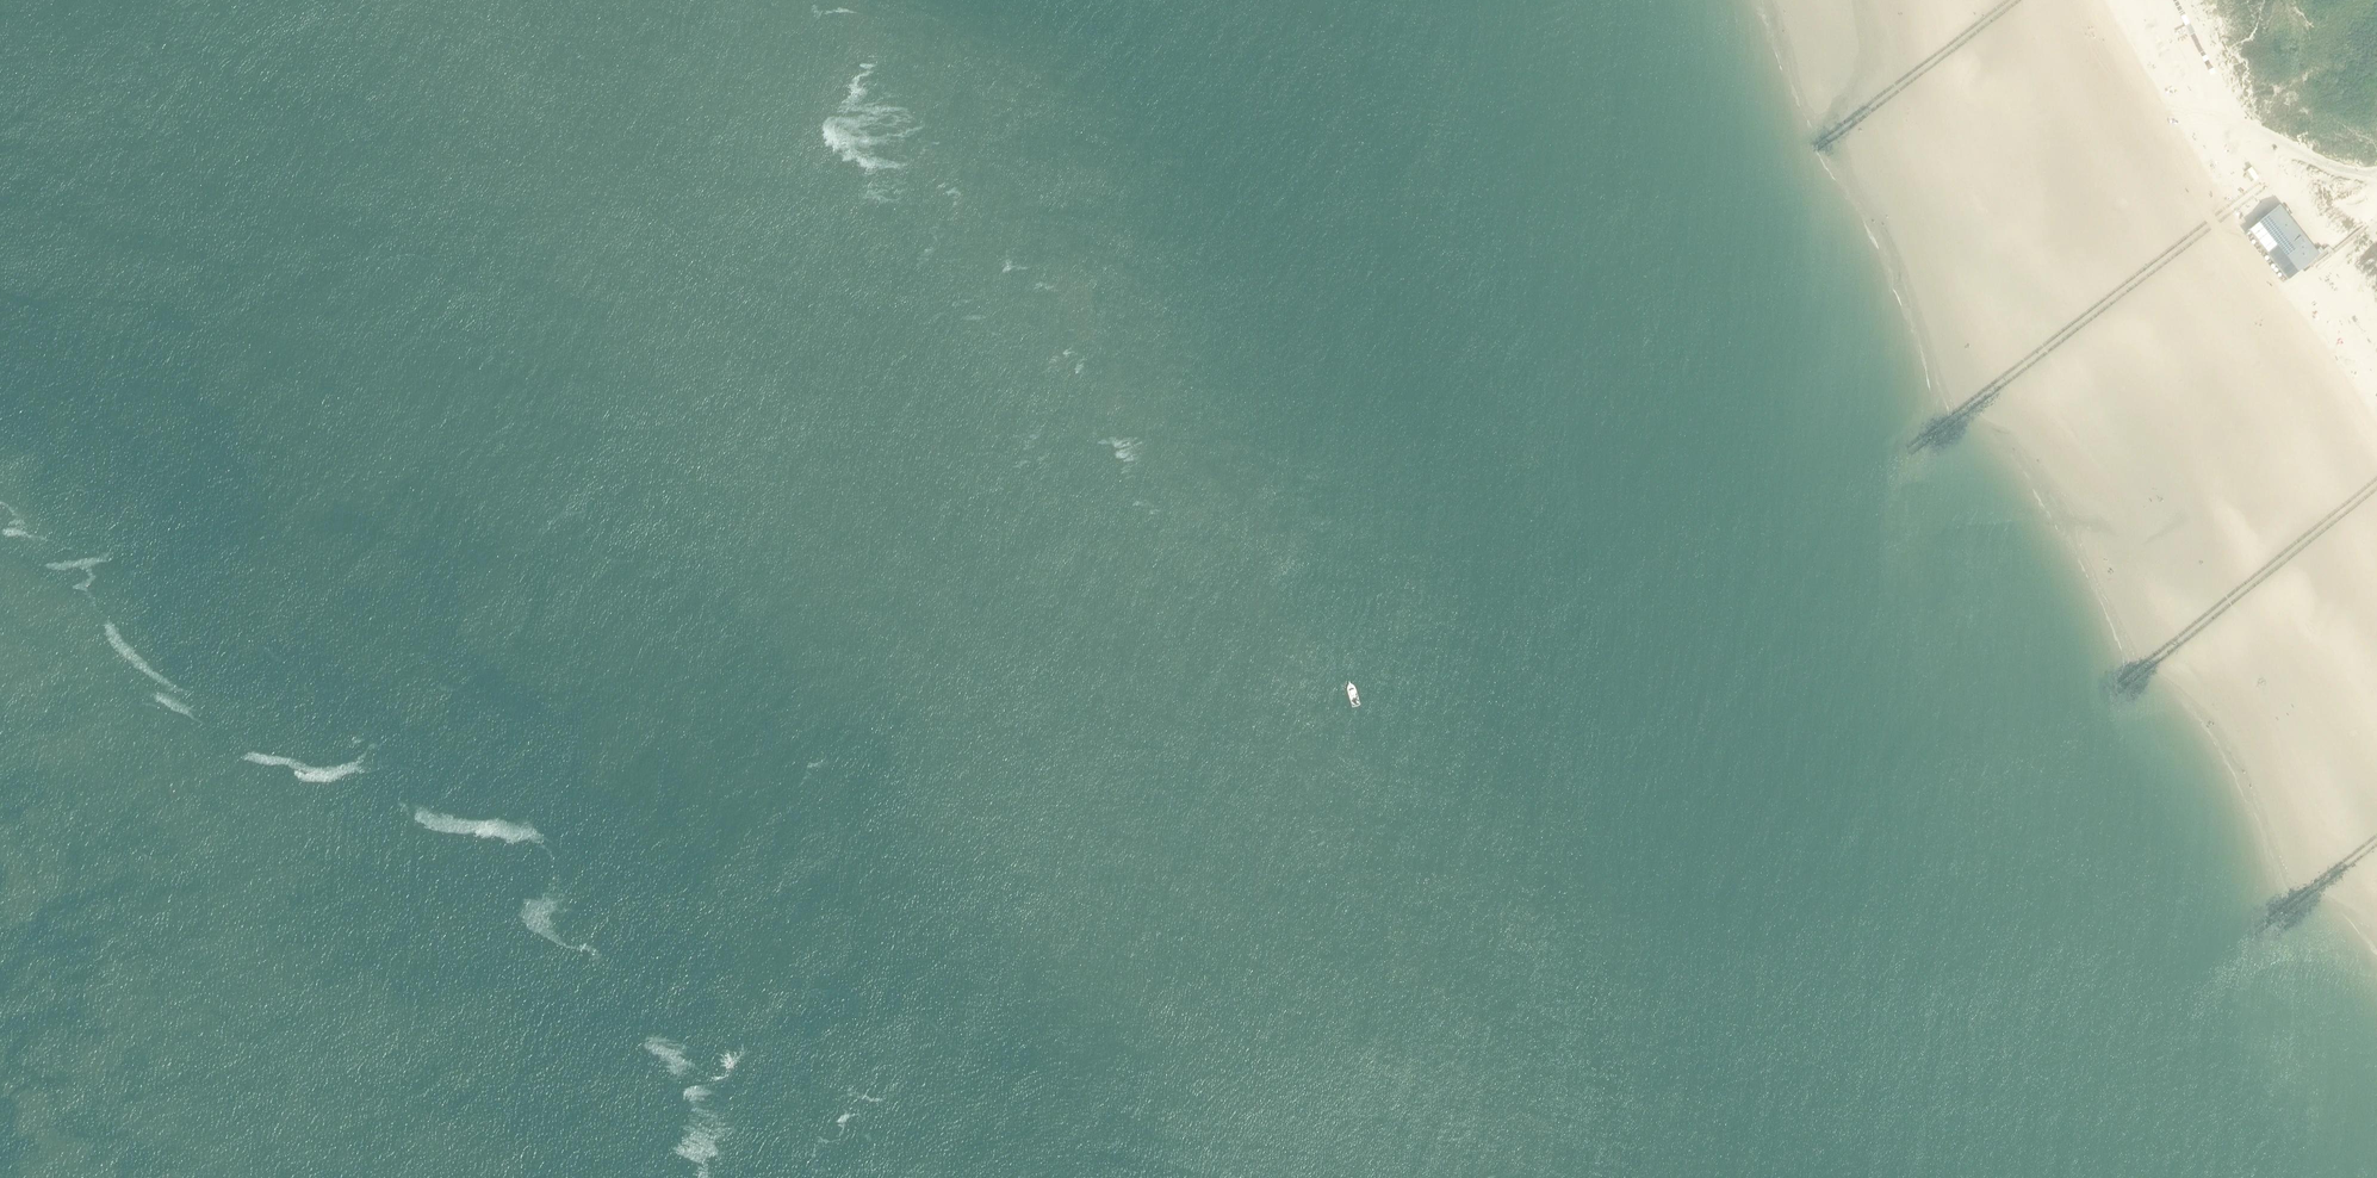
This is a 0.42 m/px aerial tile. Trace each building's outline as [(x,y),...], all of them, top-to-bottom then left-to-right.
[(2299,269),(2320,253),(2280,203),(2260,220),(2299,269)]
